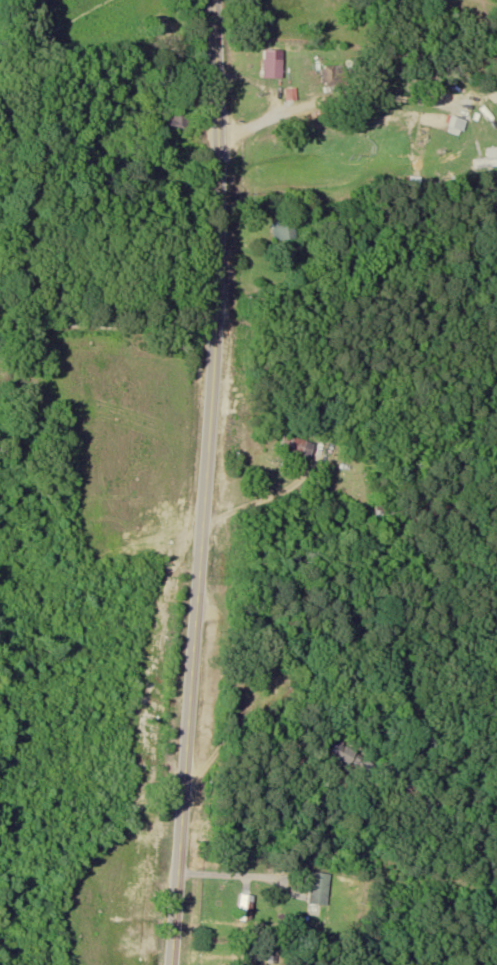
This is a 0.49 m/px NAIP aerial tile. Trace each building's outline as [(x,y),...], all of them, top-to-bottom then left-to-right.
[(284,50),(264,50),(264,78),(284,78),(284,50)] [(165,131),(189,131),(189,111),(165,111),(165,131)] [(448,132),(461,138),(468,121),(454,115),(448,132)] [(277,242),(299,239),(297,220),(274,223),(277,242)] [(282,450),(313,460),(318,445),(288,435),(282,450)] [(303,894),(307,866),(325,869),(322,896),(303,894)] [(256,896),(244,894),(238,921),(250,923),(256,896)]
